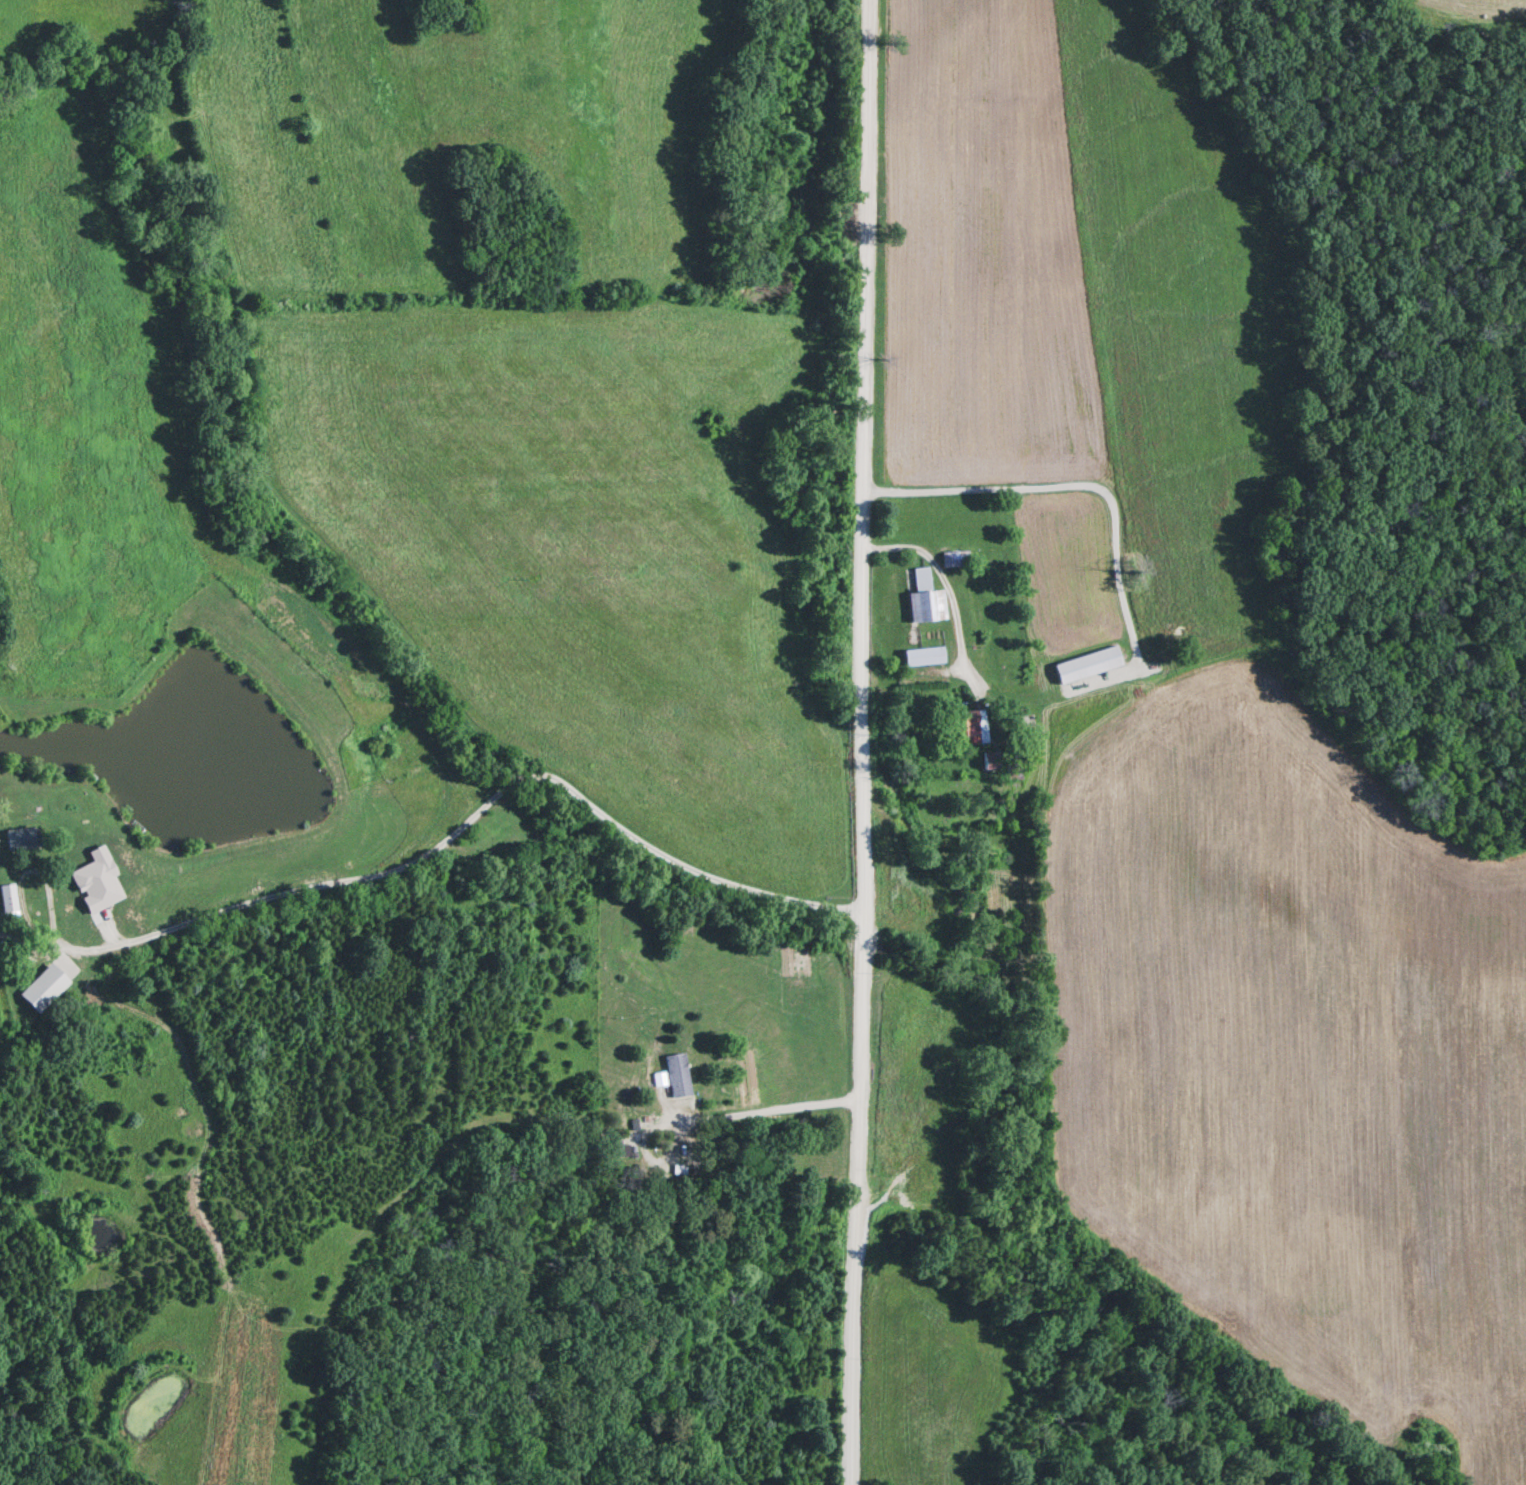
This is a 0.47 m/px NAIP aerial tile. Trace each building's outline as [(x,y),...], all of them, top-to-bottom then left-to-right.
[(939,570),(966,566),(964,551),(937,556),(939,570)] [(903,595),(905,625),(944,621),(942,591),(926,593),(924,569),(909,570),(911,594),(903,595)] [(1047,665),(1052,684),(1121,668),(1116,649),(1047,665)] [(899,651),(899,667),(940,667),(940,651),(899,651)] [(961,745),(976,745),(976,714),(951,714),(951,739),(961,739),(961,745)] [(1005,780),(1021,780),(1021,771),(1012,772),(1012,768),(1005,768),(1005,780)] [(5,831),(7,852),(40,849),(38,828),(5,831)] [(76,881),(113,876),(111,858),(73,863),(76,881)] [(49,978),(61,978),(61,963),(50,963),(49,978)] [(690,1098),(683,1055),(662,1058),(669,1102),(690,1098)]
